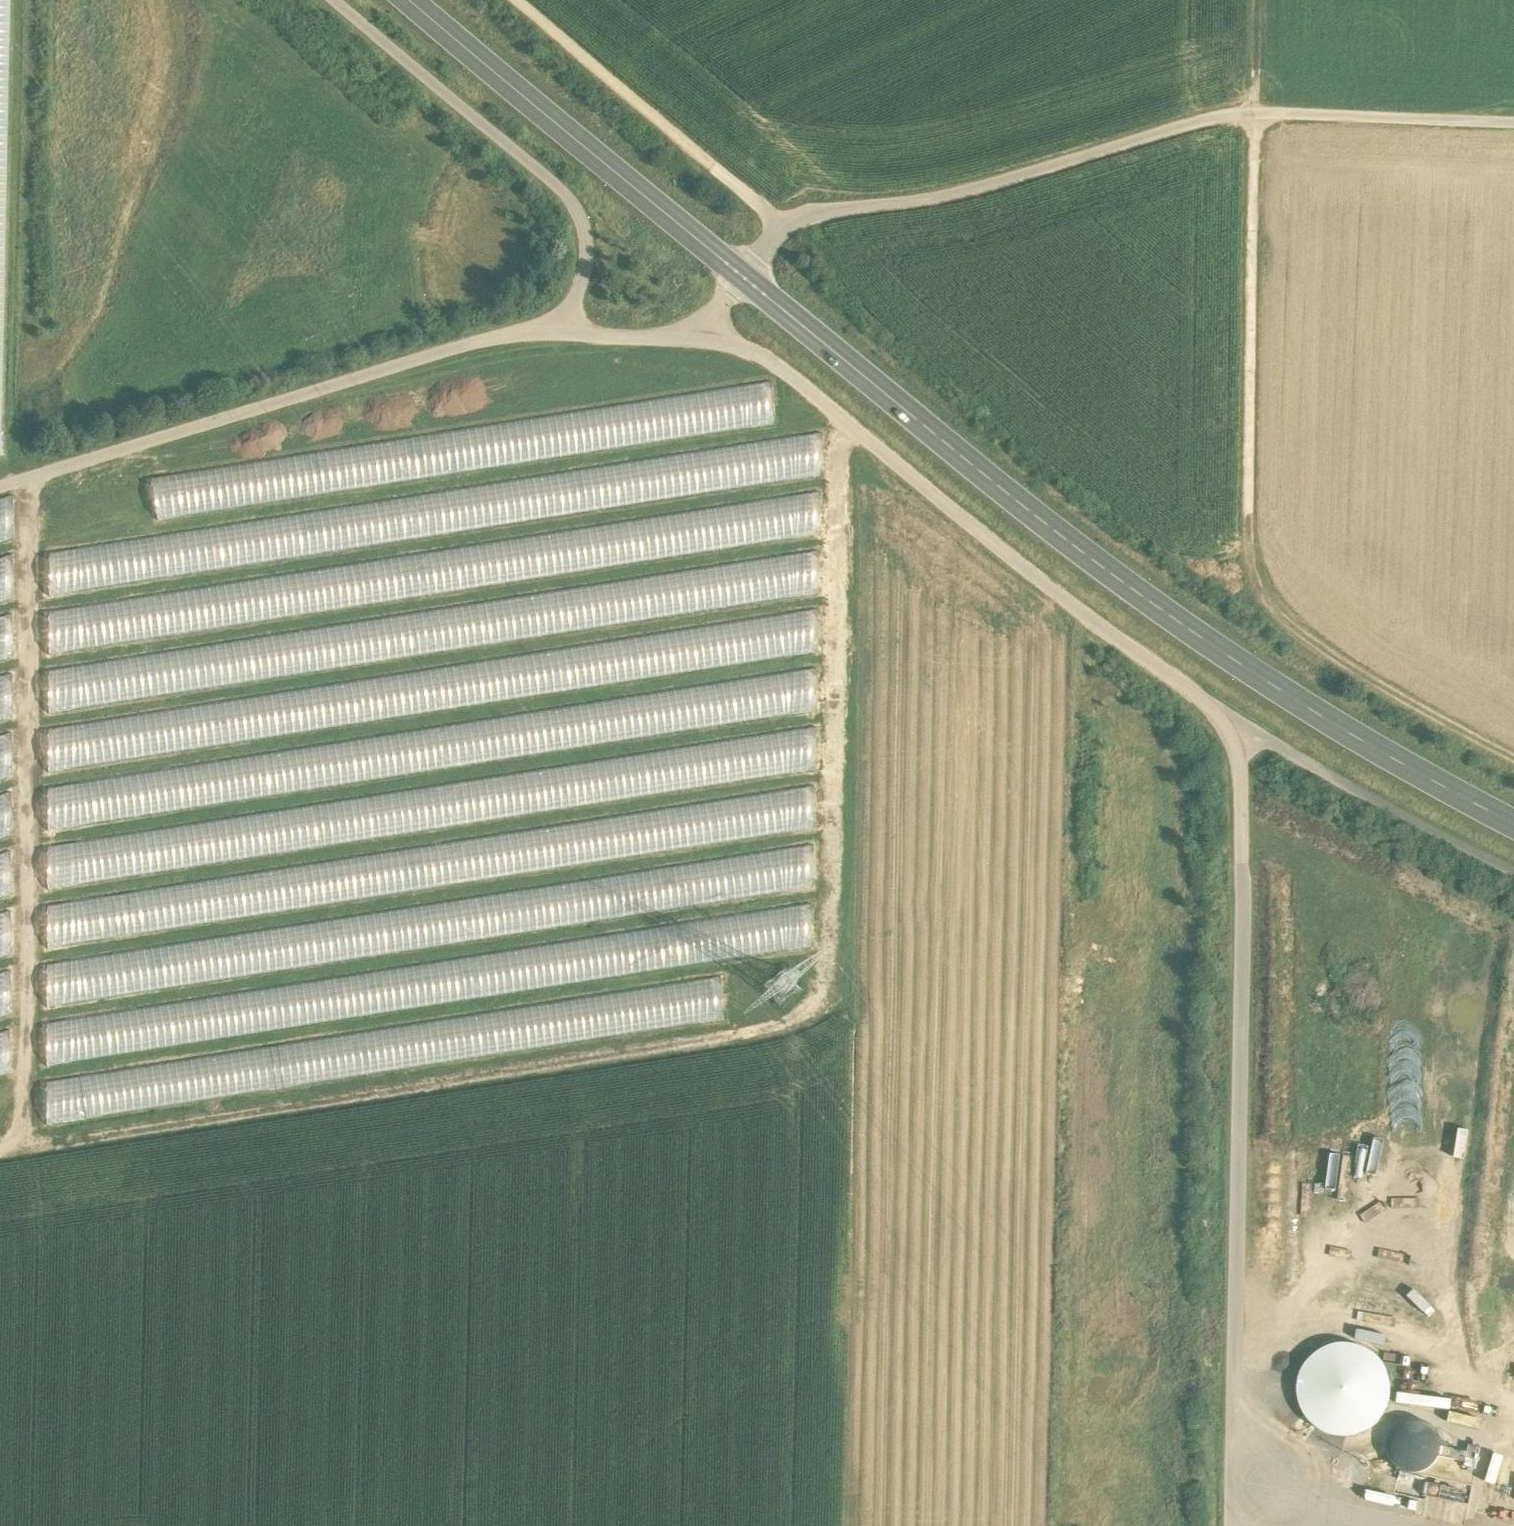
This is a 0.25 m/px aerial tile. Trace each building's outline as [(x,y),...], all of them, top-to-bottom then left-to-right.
[(1337,1334),(1365,1338),(1367,1328),(1338,1324),(1337,1334)] [(1301,1382),(1300,1420),(1337,1433),(1375,1433),(1389,1394),(1390,1357),(1353,1344),(1315,1343),(1301,1382)] [(1429,1467),(1431,1442),(1439,1442),(1440,1427),(1394,1422),(1389,1463),(1429,1467)] [(1421,1515),(1464,1524),(1469,1503),(1426,1493),(1421,1515)]
